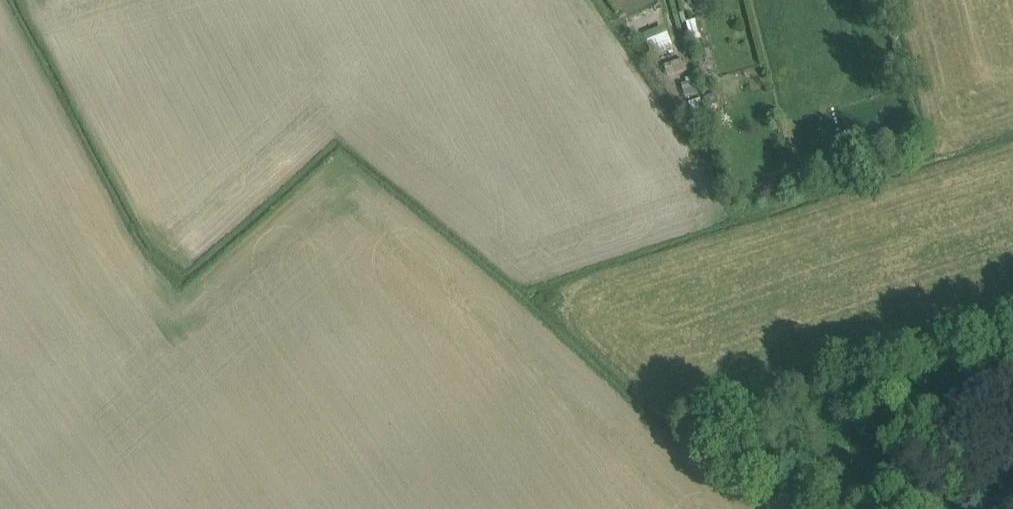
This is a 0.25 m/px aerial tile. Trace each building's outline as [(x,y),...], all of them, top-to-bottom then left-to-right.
[(664,27),(642,34),(649,56),(671,49),(664,27)]
